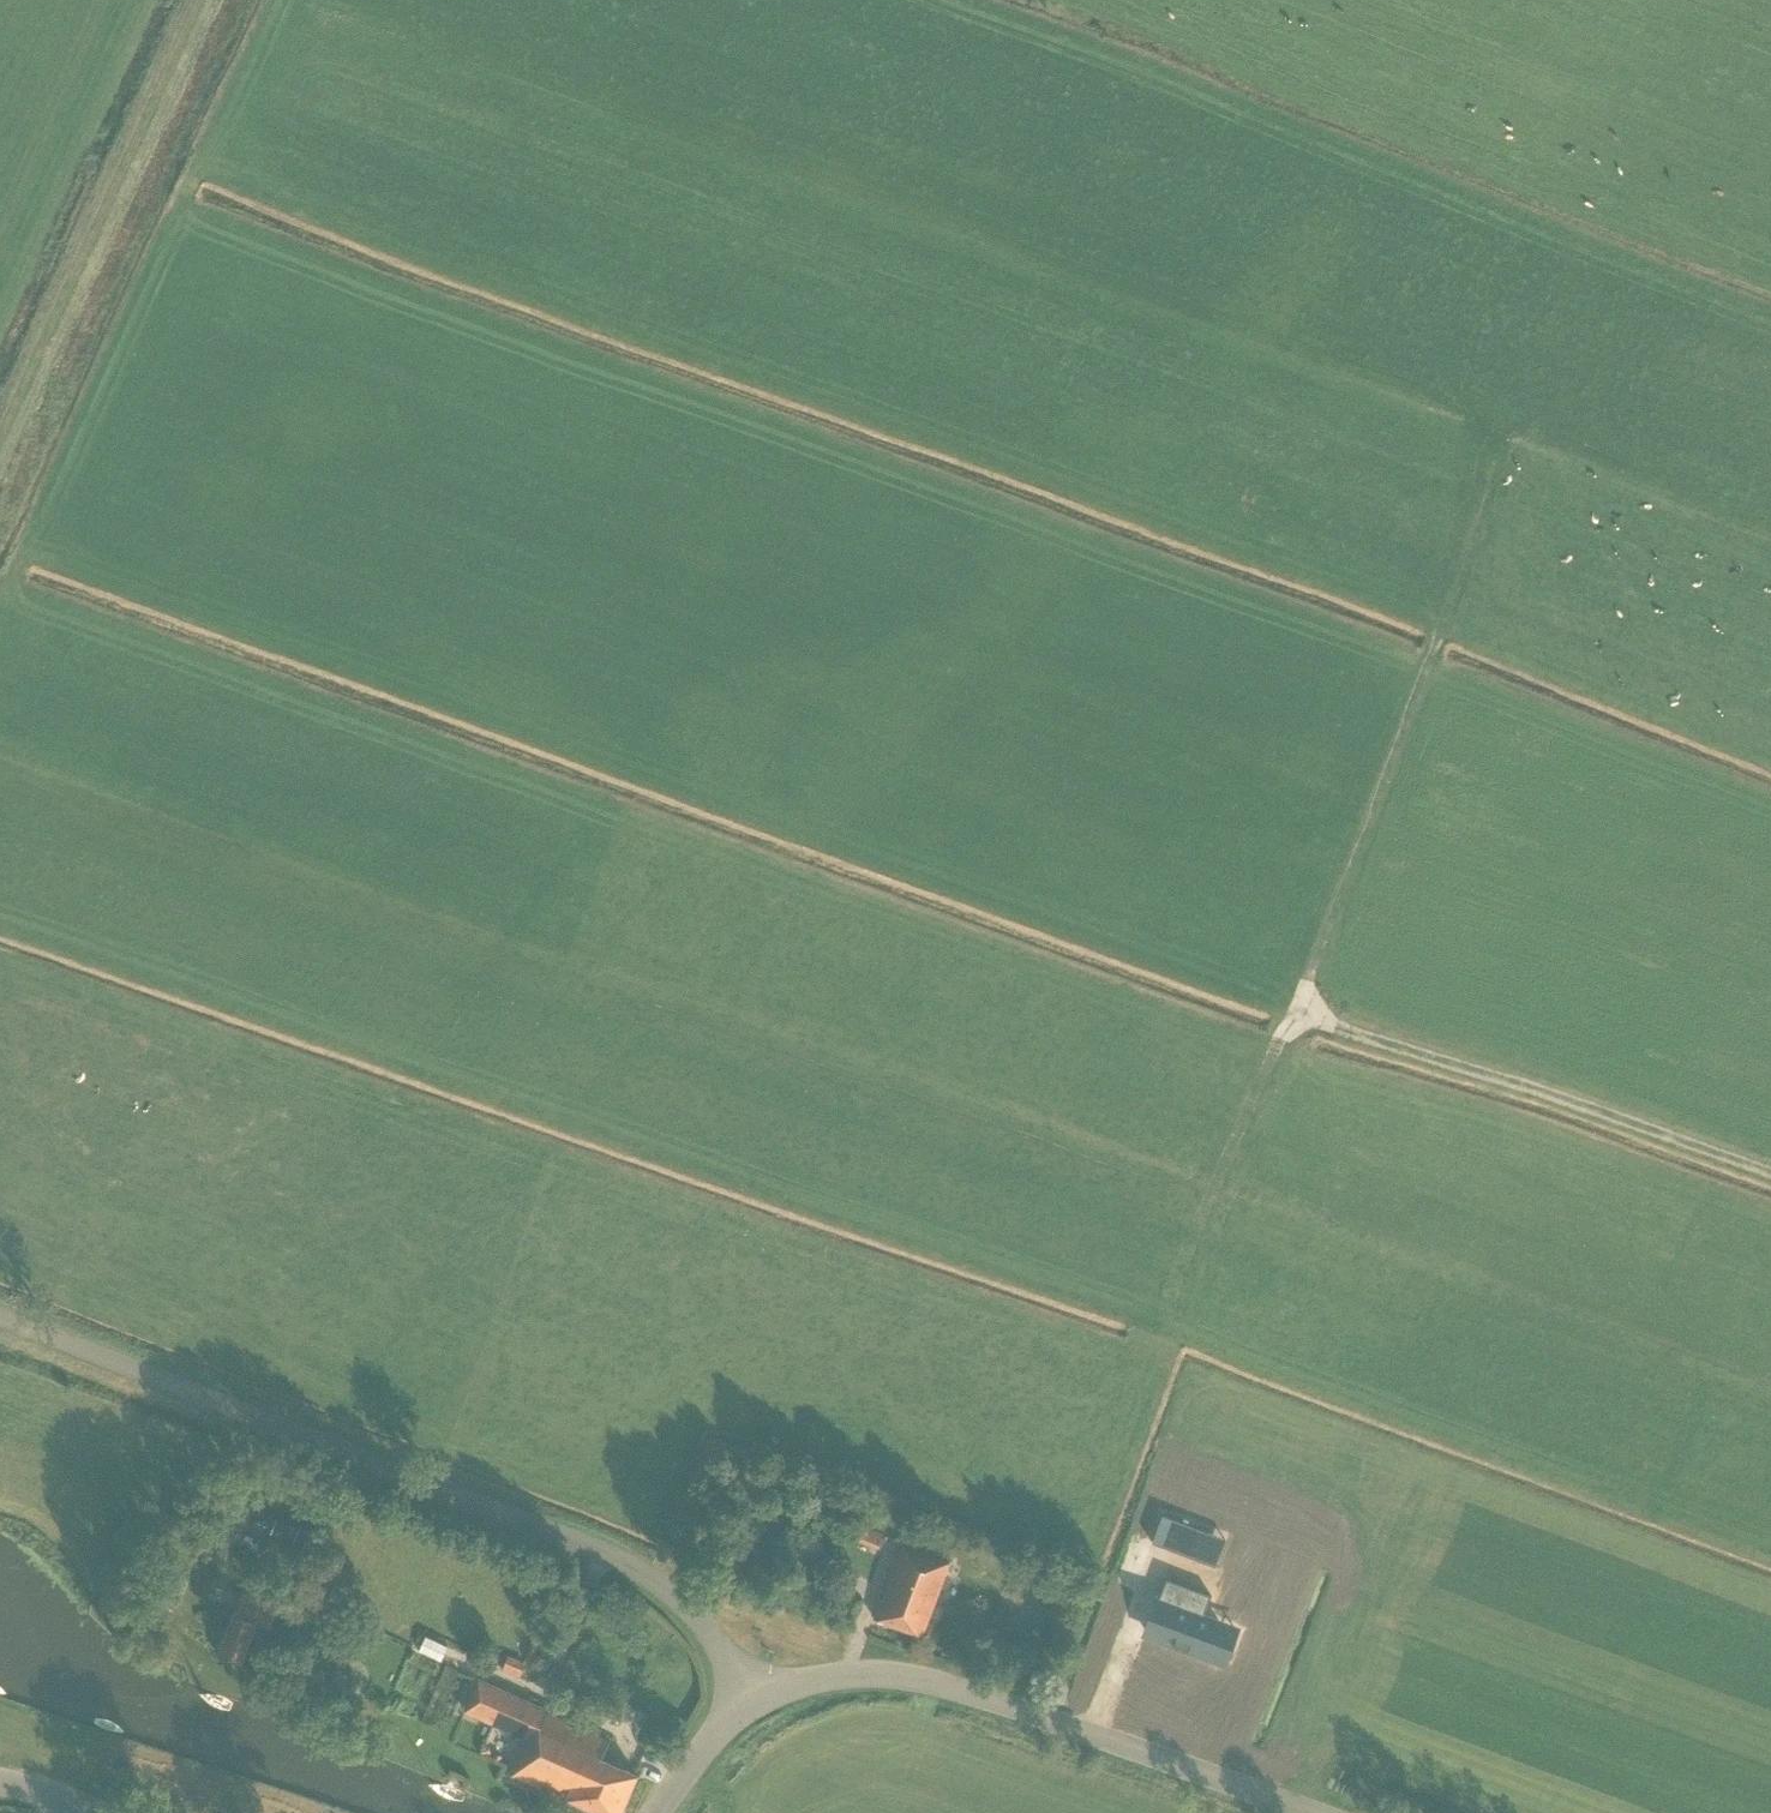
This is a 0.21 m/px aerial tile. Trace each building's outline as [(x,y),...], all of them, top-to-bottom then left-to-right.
[(1208,1532),(1162,1515),(1152,1542),(1198,1559),(1208,1532)] [(879,1547),(883,1536),(865,1530),(861,1541),(879,1547)] [(922,1636),(950,1562),(903,1544),(874,1619),(922,1636)] [(1214,1624),(1193,1616),(1202,1592),(1157,1576),(1137,1629),(1203,1654),(1214,1624)] [(270,1604),(270,1605),(243,1594),(236,1612),(235,1612),(218,1654),(241,1663),(257,1621),(262,1623),(264,1619),(277,1624),(283,1610),(270,1604)] [(637,1775),(601,1759),(609,1741),(543,1711),(544,1708),(479,1679),(465,1711),(525,1738),(510,1773),(568,1798),(604,1812),(621,1812),(637,1775)] [(623,1710),(598,1699),(593,1712),(617,1723),(623,1710)]
